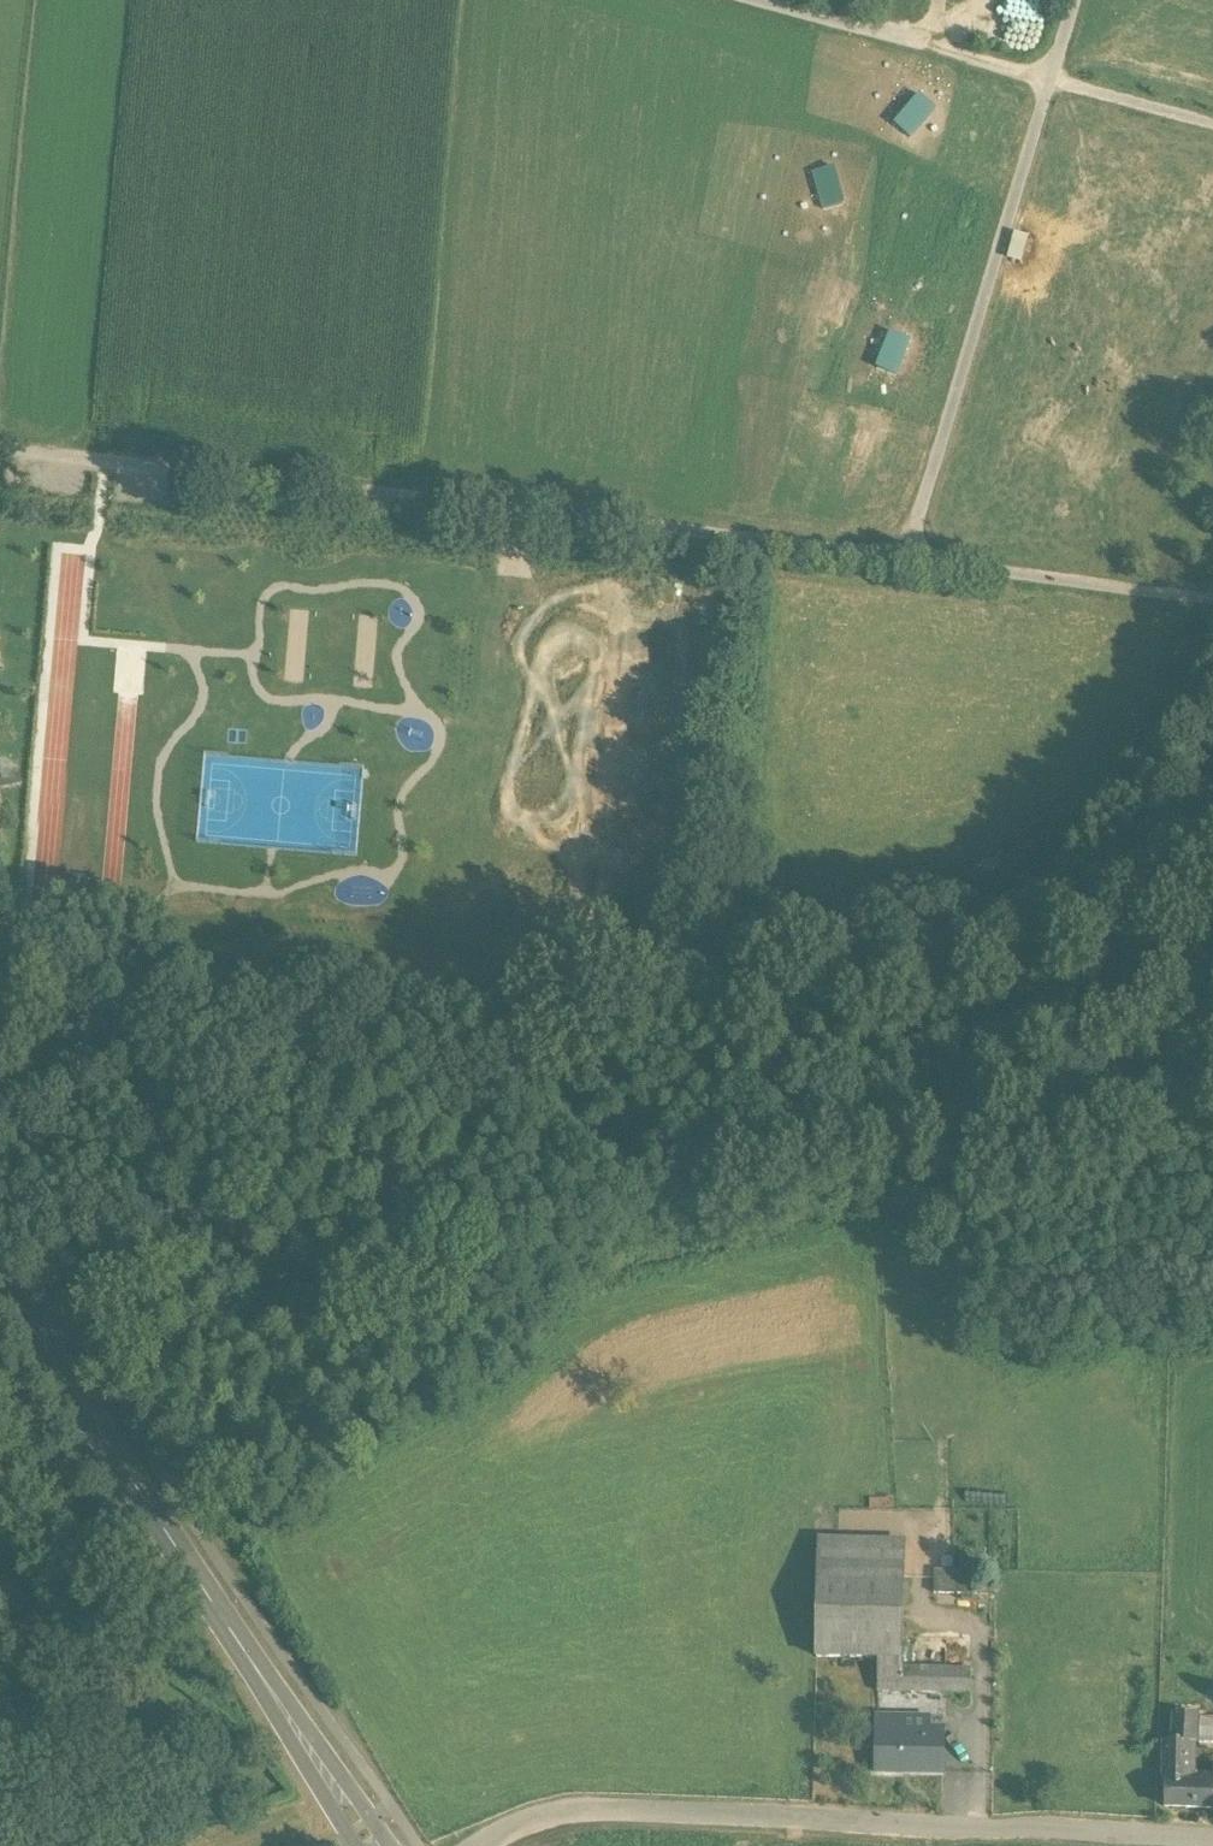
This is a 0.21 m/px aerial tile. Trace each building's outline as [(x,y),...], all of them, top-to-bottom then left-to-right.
[(901,1658),(903,1535),(817,1533),(815,1656),(874,1657),(901,1658)] [(976,1565),(934,1564),(933,1588),(976,1588),(976,1565)] [(969,1661),(901,1658),(874,1657),(872,1688),(968,1692),(969,1661)] [(902,1714),(876,1713),(875,1767),(904,1767),(904,1765),(941,1766),(942,1724),(901,1724),(902,1714)] [(1197,1714),(1175,1713),(1173,1742),(1189,1742),(1189,1745),(1190,1745),(1196,1745),(1197,1714)] [(1200,1721),(1199,1744),(1212,1744),(1212,1722),(1200,1721)] [(1166,1742),(1165,1807),(1212,1809),(1212,1786),(1189,1785),(1190,1745),(1189,1745),(1189,1742),(1173,1742),(1166,1742)]
